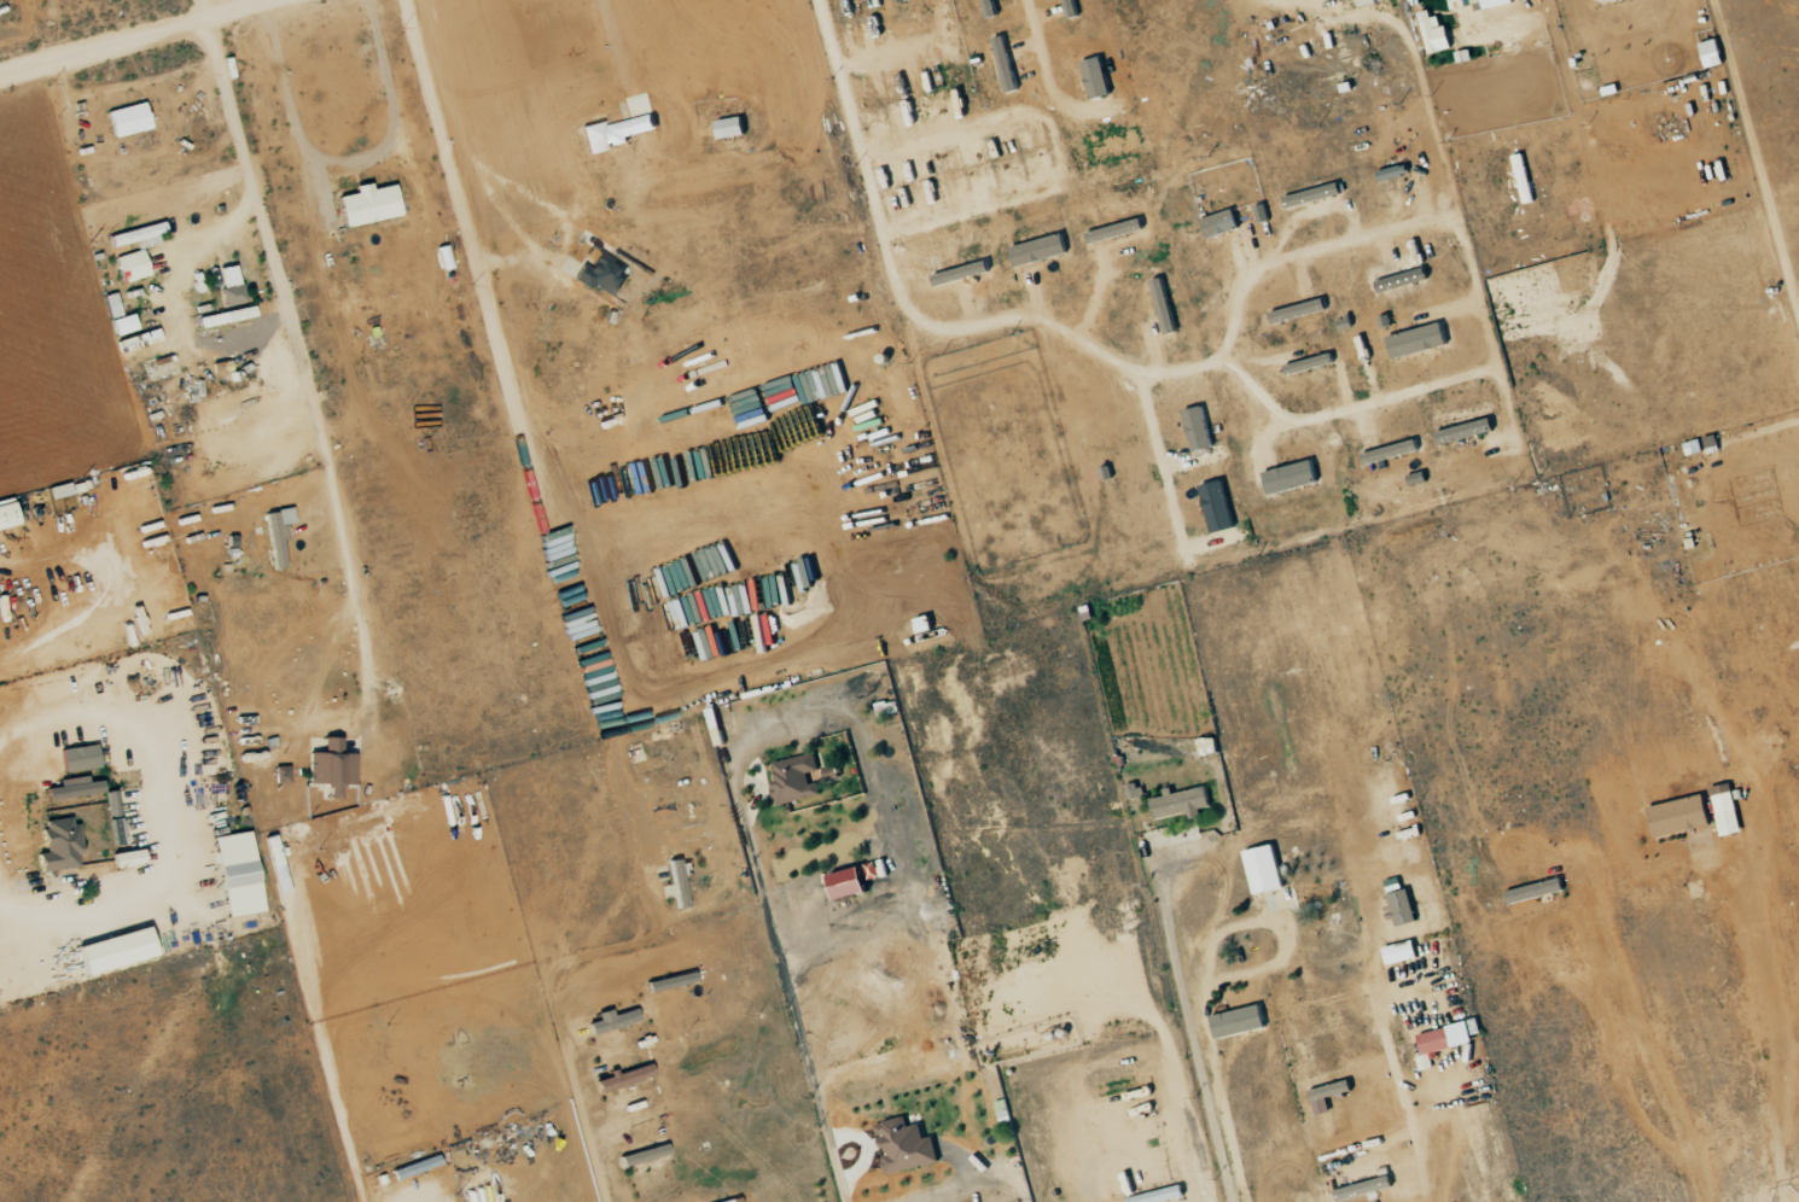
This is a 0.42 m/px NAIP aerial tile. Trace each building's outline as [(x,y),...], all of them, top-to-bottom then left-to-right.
[(996,0),(983,0),(986,18),(999,16),(996,0)] [(1436,10),(1422,13),(1432,53),(1443,51),(1437,28),(1441,27),(1436,10)] [(994,40),(1009,93),(1021,89),(1006,36),(994,40)] [(1702,43),(1710,68),(1727,63),(1719,38),(1702,43)] [(1114,94),(1105,57),(1085,61),(1094,99),(1114,94)] [(152,128),(147,102),(109,109),(114,136),(152,128)] [(583,126),(590,153),(633,143),(632,137),(660,130),(656,115),(606,126),(605,121),(583,126)] [(723,139),(749,135),(746,116),(721,121),(723,139)] [(1412,175),(1410,165),(1382,170),(1383,180),(1412,175)] [(403,215),(396,183),(374,188),(373,182),(356,186),(358,192),(340,196),(347,226),(403,215)] [(1242,230),(1238,210),(1205,217),(1209,238),(1242,230)] [(161,242),(159,234),(168,232),(165,220),(111,235),(114,247),(137,240),(139,248),(161,242)] [(1071,253),(1065,233),(1014,247),(1019,267),(1071,253)] [(115,258),(124,283),(152,273),(143,248),(115,258)] [(585,263),(575,280),(591,289),(593,285),(615,299),(632,270),(601,251),(591,267),(585,263)] [(1373,271),(1379,294),(1429,281),(1423,258),(1373,271)] [(220,267),(226,305),(245,302),(240,264),(220,267)] [(111,316),(123,312),(116,292),(105,295),(111,316)] [(1275,309),(1277,320),(1330,312),(1328,301),(1275,309)] [(258,314),(255,303),(200,317),(202,328),(258,314)] [(118,335),(138,329),(134,313),(113,319),(118,335)] [(1391,337),(1398,359),(1452,344),(1445,322),(1391,337)] [(1194,452),(1215,448),(1207,407),(1186,411),(1194,452)] [(1440,432),(1443,445),(1497,430),(1494,417),(1440,432)] [(1422,451),(1418,439),(1365,454),(1368,465),(1422,451)] [(1266,473),(1272,495),(1322,483),(1316,460),(1266,473)] [(1203,486),(1215,534),(1237,528),(1225,480),(1203,486)] [(49,487),(52,499),(74,492),(70,481),(49,487)] [(15,499),(0,504),(0,528),(21,522),(15,499)] [(266,511),(275,568),(288,566),(281,523),(296,521),(293,507),(266,511)] [(922,633),(937,630),(933,614),(918,618),(922,633)] [(310,783),(331,784),(330,795),(342,795),(342,783),(356,783),(357,752),(343,752),(343,735),(326,735),(326,751),(310,751),(310,783)] [(1219,753),(1219,737),(1202,738),(1202,754),(1219,753)] [(65,770),(100,768),(99,744),(63,746),(65,770)] [(771,762),(779,803),(815,796),(811,772),(820,770),(817,753),(771,762)] [(829,781),(843,777),(839,764),(826,768),(829,781)] [(290,765),(276,765),(276,783),(290,783),(290,765)] [(105,791),(103,779),(90,781),(89,775),(60,779),(61,785),(48,787),(50,798),(105,791)] [(1127,785),(1132,799),(1145,795),(1140,781),(1127,785)] [(1725,836),(1745,831),(1732,782),(1712,788),(1725,836)] [(1158,818),(1190,812),(1191,819),(1204,816),(1203,808),(1211,806),(1208,785),(1167,793),(1168,796),(1154,798),(1158,818)] [(1713,827),(1708,795),(1653,805),(1658,837),(1713,827)] [(43,870),(80,866),(78,852),(82,852),(78,815),(44,819),(47,851),(41,852),(43,870)] [(215,836),(230,916),(266,909),(251,829),(215,836)] [(1247,851),(1258,894),(1287,887),(1276,844),(1247,851)] [(669,860),(676,907),(689,905),(682,858),(669,860)] [(835,872),(840,899),(873,892),(871,879),(882,877),(880,864),(835,872)] [(1567,888),(1563,876),(1509,892),(1513,905),(1567,888)] [(1392,894),(1401,926),(1420,920),(1411,888),(1392,894)] [(80,944),(87,973),(159,955),(152,925),(80,944)] [(1421,958),(1418,941),(1387,946),(1390,964),(1421,958)] [(1218,1039),(1269,1027),(1264,1004),(1212,1017),(1218,1039)] [(598,1012),(600,1019),(589,1022),(592,1033),(640,1019),(637,1007),(615,1014),(613,1008),(598,1012)] [(1421,1033),(1424,1053),(1463,1048),(1460,1028),(1421,1033)] [(602,1091),(654,1076),(650,1062),(611,1074),(611,1076),(598,1080),(602,1091)] [(942,1161),(936,1137),(927,1139),(923,1124),(911,1127),(908,1116),(879,1123),(887,1156),(884,1157),(889,1174),(942,1161)] [(1396,1187),(1393,1176),(1340,1190),(1342,1200),(1396,1187)] [(1132,1201),(1163,1201),(1188,1196),(1185,1185),(1131,1199),(1132,1201)]
